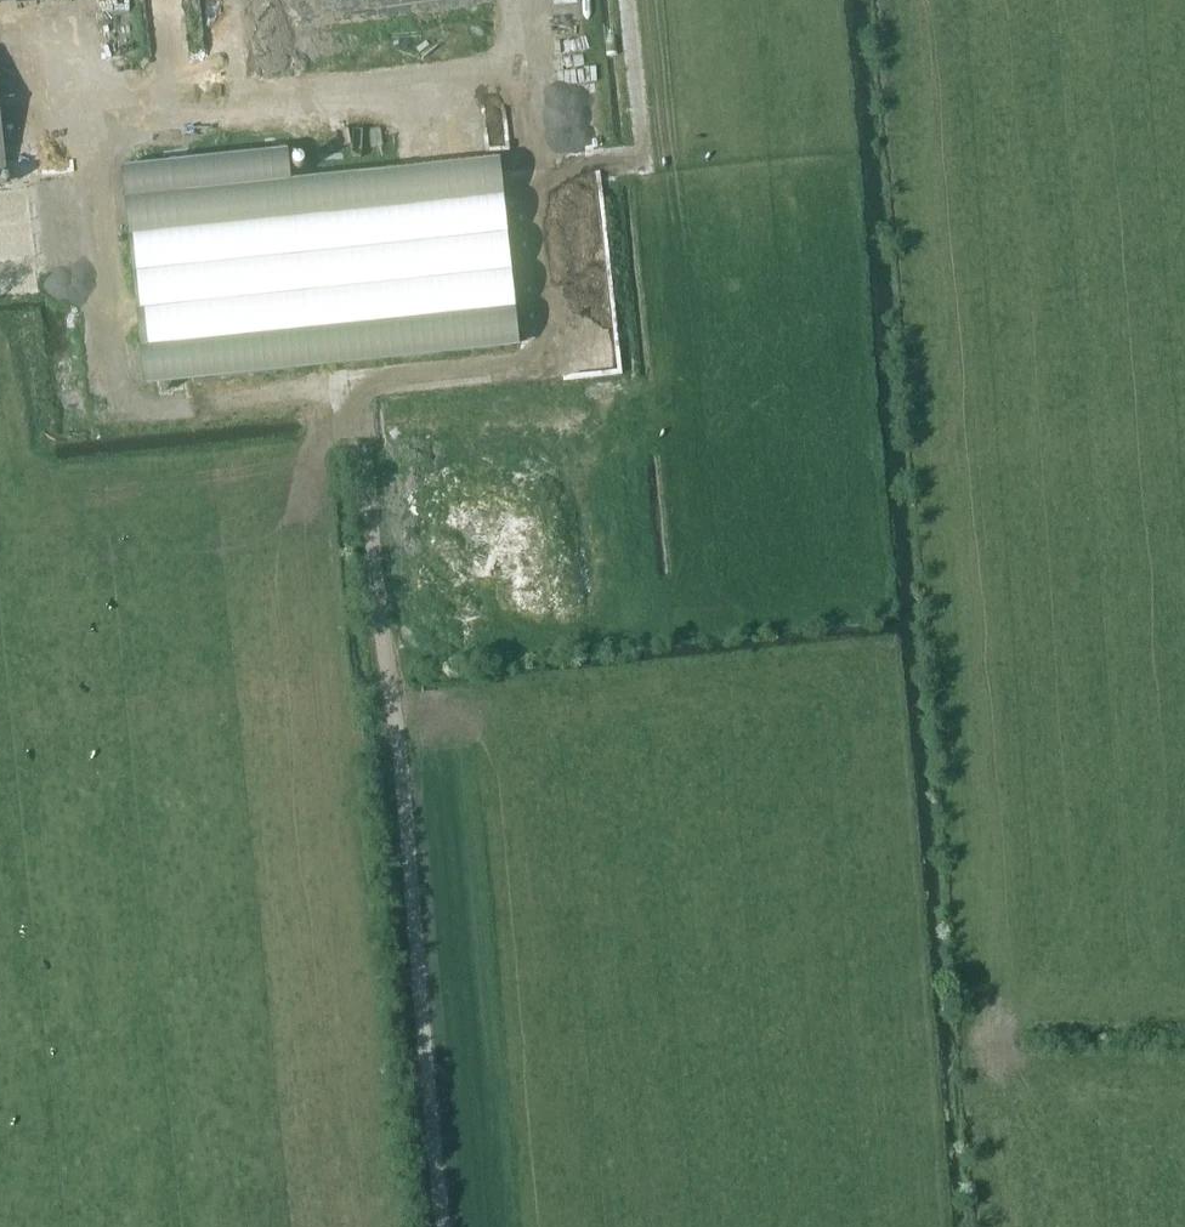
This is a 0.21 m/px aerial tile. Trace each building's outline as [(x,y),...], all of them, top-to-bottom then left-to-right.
[(289,184),(286,153),(123,170),(146,383),(517,344),(498,161),(289,184)]
